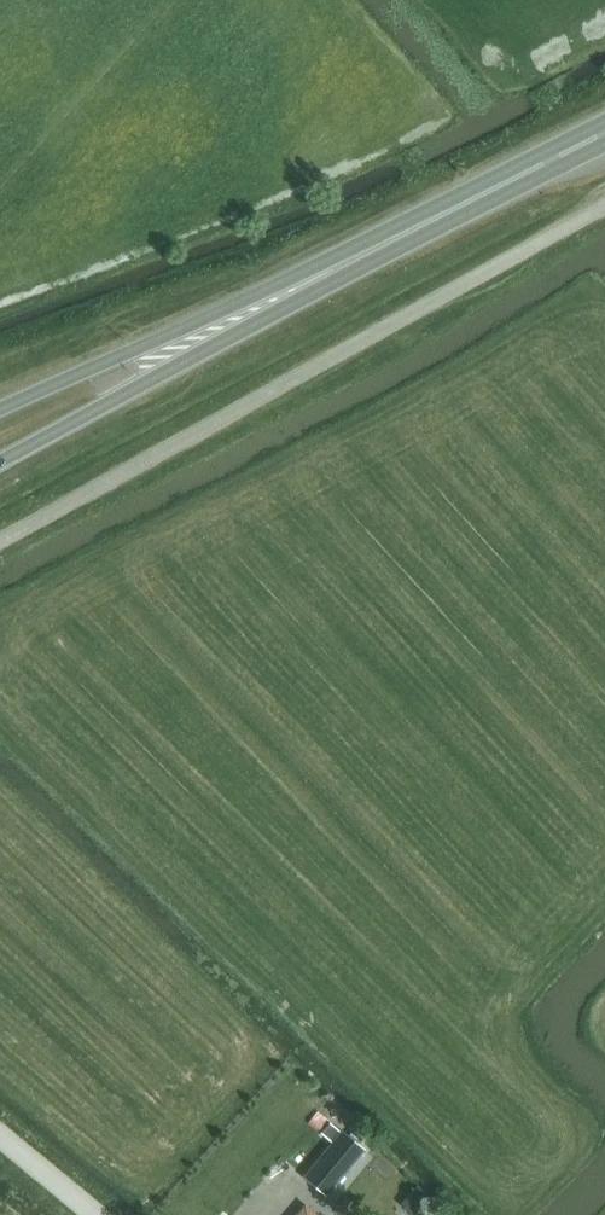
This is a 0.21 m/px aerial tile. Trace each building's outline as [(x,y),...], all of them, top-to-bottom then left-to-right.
[(340,1131),(329,1122),(320,1133),(330,1142),(340,1131)] [(341,1131),(304,1176),(327,1195),(364,1150),(341,1131)] [(403,1212),(410,1214),(424,1214),(434,1196),(415,1187),(403,1212)]
